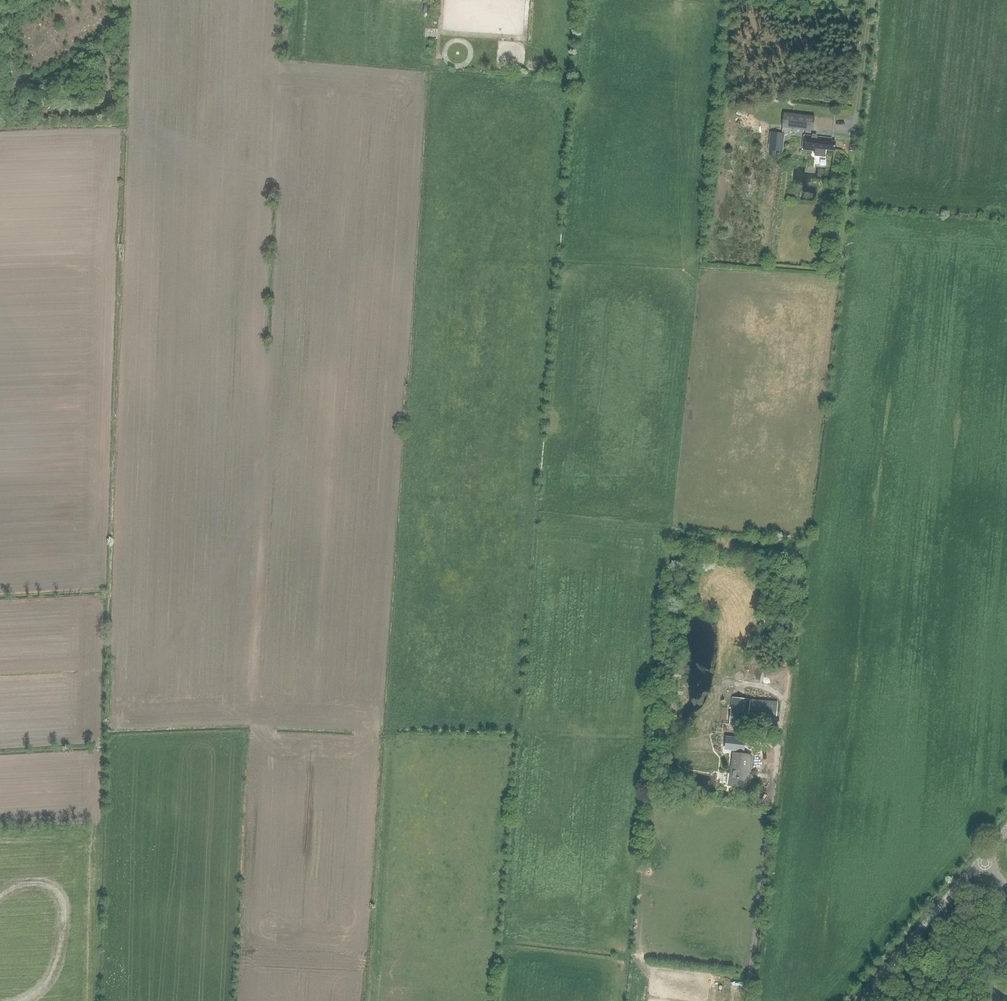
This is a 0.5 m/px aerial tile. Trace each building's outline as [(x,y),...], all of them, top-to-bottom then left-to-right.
[(813,131),(814,116),(784,113),(781,132),(788,133),(788,128),(813,131)] [(770,132),(769,144),(768,150),(782,152),(784,133),(770,132)] [(817,137),(817,134),(812,134),(812,136),(804,136),(802,150),(815,151),(814,156),(825,157),(826,150),(834,151),(835,142),(831,141),(831,139),(817,137)] [(748,699),(732,697),(729,722),(756,725),(757,716),(746,714),(748,699)] [(778,703),(749,700),(747,714),(777,717),(778,703)] [(749,773),(751,755),(734,753),(729,785),(745,787),(747,773),(749,773)]
